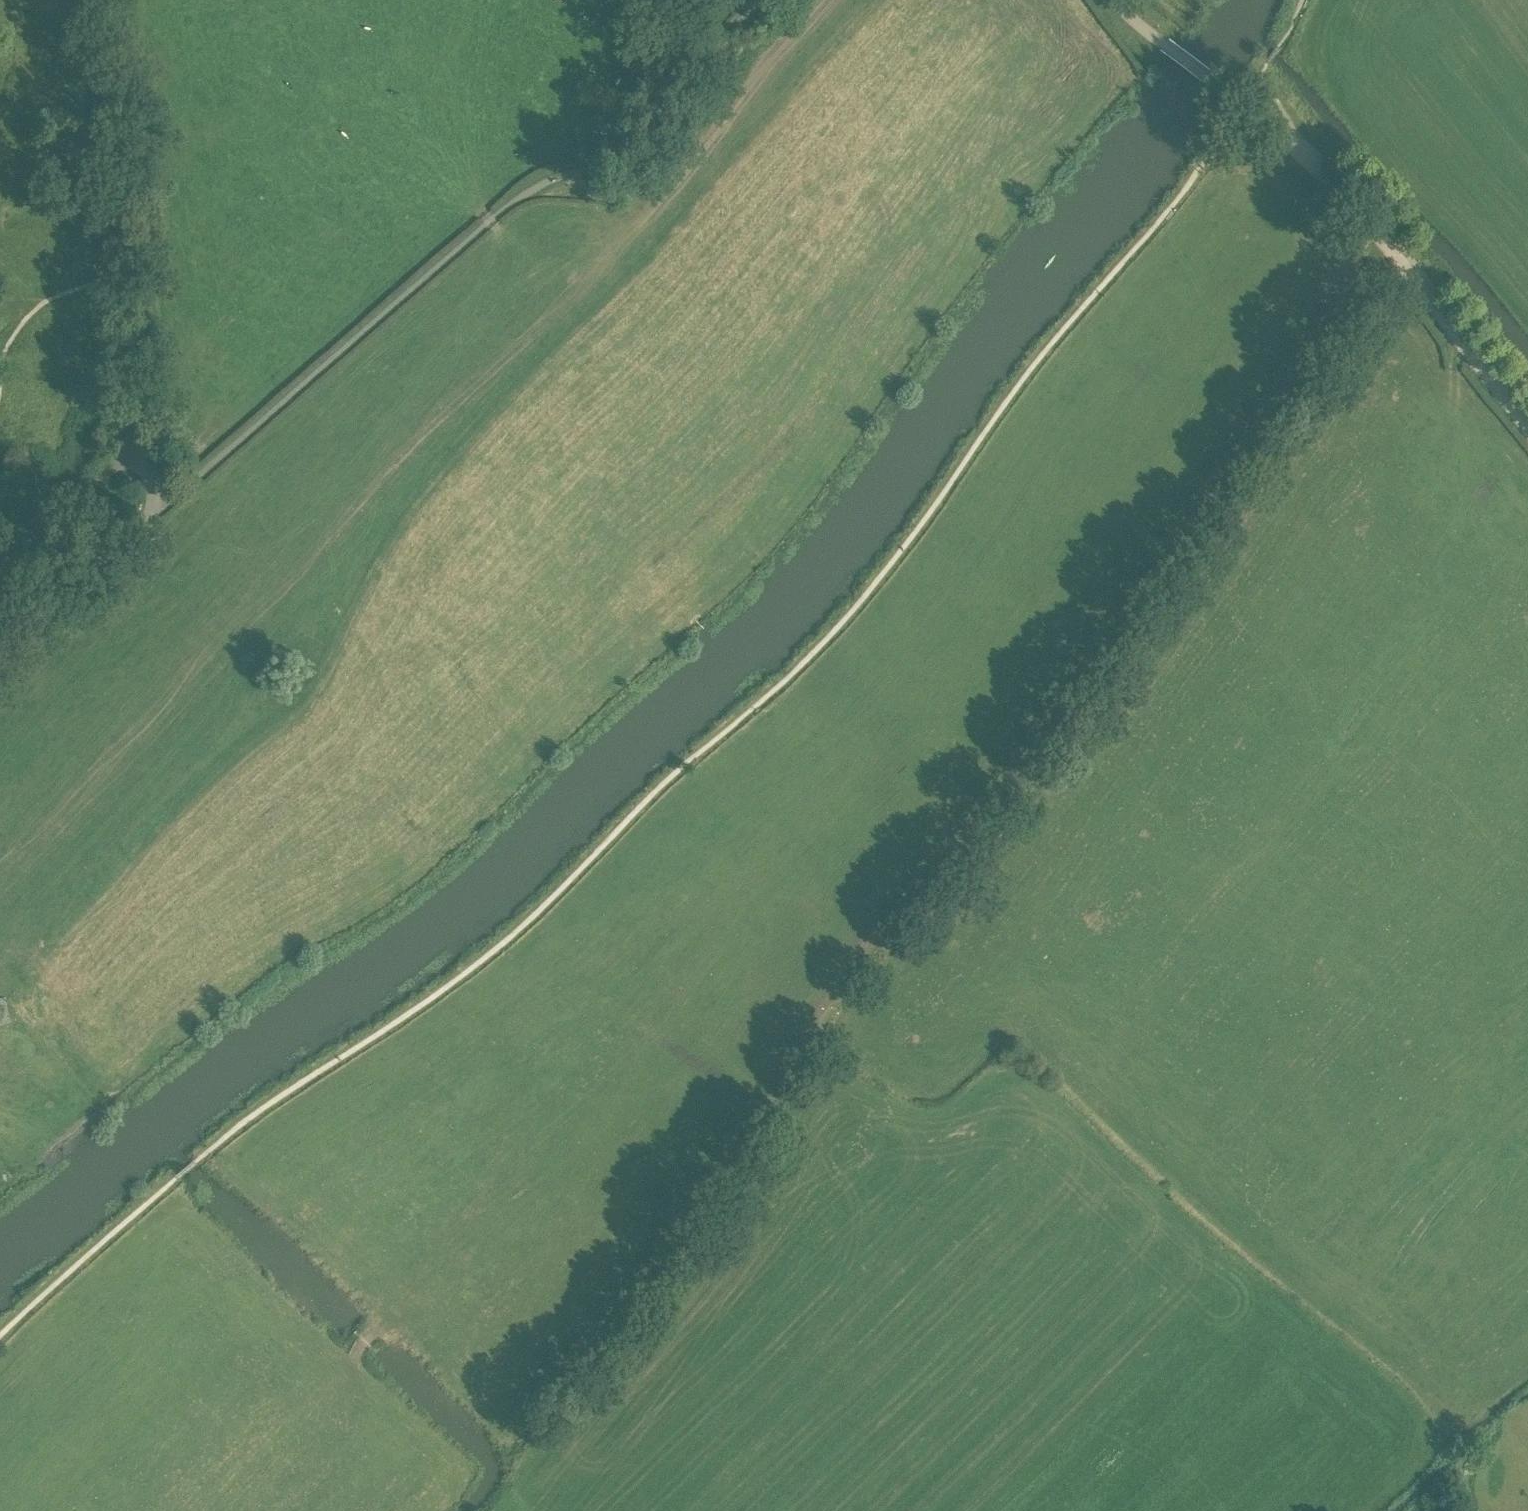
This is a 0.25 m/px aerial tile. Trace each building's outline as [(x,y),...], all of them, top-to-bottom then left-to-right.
[(0,998),(0,1025),(11,1023),(7,997),(0,998)]
